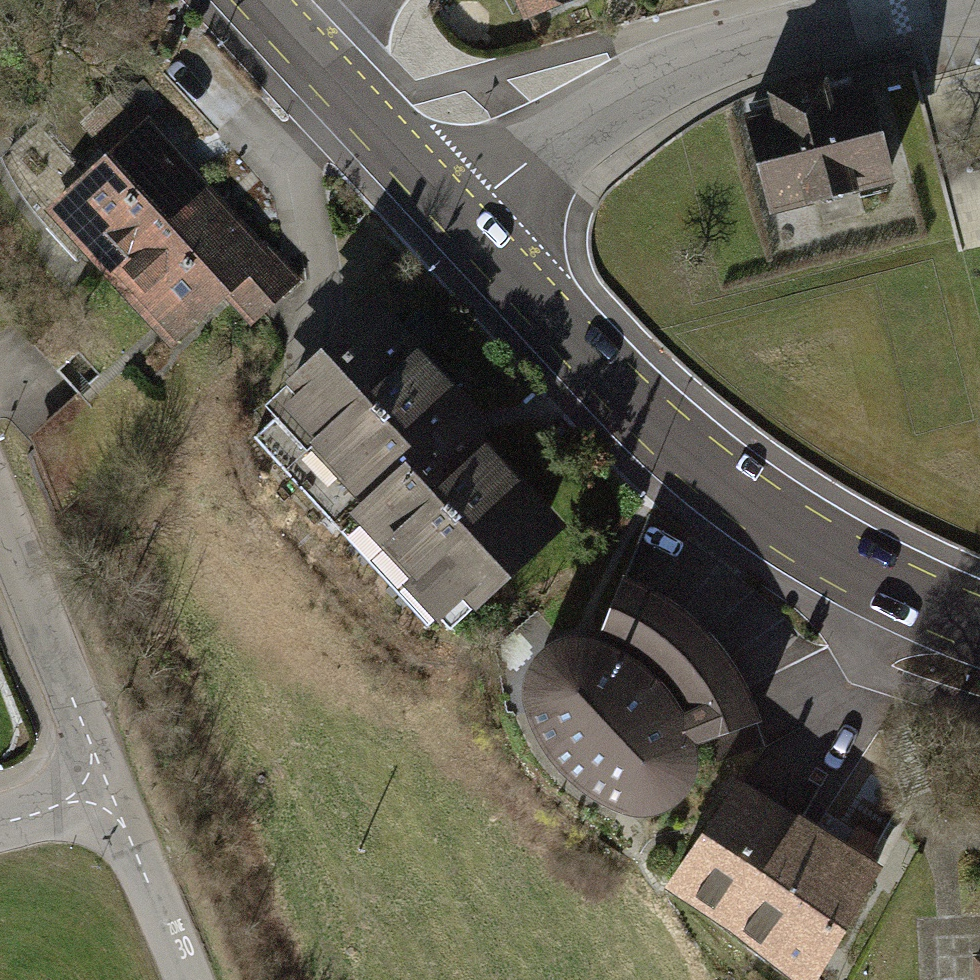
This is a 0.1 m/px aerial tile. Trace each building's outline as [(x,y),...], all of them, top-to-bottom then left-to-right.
[(518,22),(570,0),(508,0),(518,22)] [(764,108),(738,115),(764,217),(891,185),(865,83),(824,93),(821,78),(760,93),(764,108)] [(88,292),(184,198),(113,129),(64,174),(9,116),(0,128),(0,205),(18,225),(88,292)] [(184,198),(88,292),(153,358),(199,314),(222,337),(272,288),(184,198)] [(340,329),(225,437),(429,654),(544,546),(340,329)] [(497,683),(475,720),(516,787),(567,832),(633,848),(677,795),(677,764),(732,740),(720,692),(680,648),(646,618),(591,593),(569,645),(529,661),(497,683)] [(634,905),(705,954),(780,848),(708,798),(634,905)] [(742,979),(793,979),(851,897),(780,848),(705,954),(742,979)] [(971,955),(972,979),(979,979),(979,955),(971,955)]
